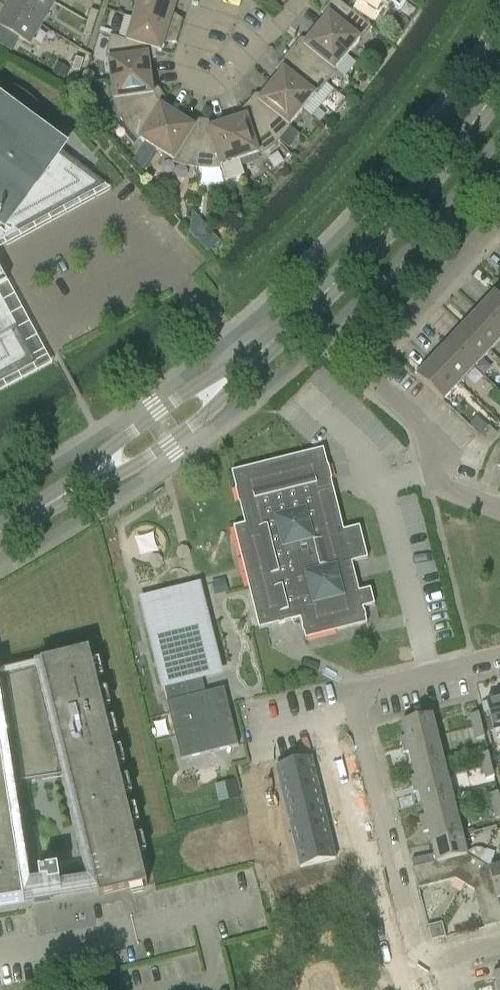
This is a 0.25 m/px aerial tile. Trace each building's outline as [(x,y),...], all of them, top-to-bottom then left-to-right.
[(43,24),(55,3),(50,0),(10,0),(8,3),(43,24)] [(181,32),(184,21),(173,17),(176,6),(157,0),(140,0),(134,18),(181,32)] [(317,30),(348,55),(361,39),(362,41),(372,28),(338,0),(332,0),(322,12),(328,17),(317,30)] [(357,0),(379,15),(384,7),(389,10),(392,5),(400,10),(406,0),(357,0)] [(8,3),(0,17),(0,27),(30,45),(43,24),(8,3)] [(88,22),(95,25),(99,13),(91,10),(88,22)] [(177,44),(181,32),(134,18),(127,40),(127,41),(158,51),(162,52),(165,40),(177,44)] [(95,25),(88,22),(84,34),(92,37),(95,25)] [(289,53),(327,84),(337,73),(335,71),(348,55),(317,30),(306,43),(301,39),(289,53)] [(109,60),(112,80),(151,75),(149,62),(155,59),(158,51),(127,41),(127,40),(111,35),(109,44),(107,51),(106,60),(109,60)] [(272,86),(303,111),(316,95),(317,96),(327,84),(289,53),(277,68),(282,72),(272,86)] [(80,73),(84,61),(76,58),(72,70),(80,73)] [(70,70),(58,63),(52,75),(64,81),(70,70)] [(151,75),(112,80),(114,101),(112,101),(115,109),(119,116),(123,123),(164,96),(159,88),(153,87),(151,75)] [(107,186),(91,174),(46,140),(52,132),(53,131),(52,127),(49,120),(45,114),(41,108),(36,102),(31,97),(25,93),(18,89),(12,86),(5,84),(1,83),(0,83),(0,243),(107,186)] [(246,106),(280,142),(291,128),(290,127),(303,111),(272,86),(261,99),(256,94),(246,106)] [(164,96),(123,123),(127,129),(132,135),(138,142),(140,140),(157,150),(178,117),(167,110),(169,103),(164,96)] [(228,123),(240,161),(260,154),(260,157),(268,152),(274,147),(280,142),(246,106),(240,112),(240,119),(228,123)] [(178,117),(157,150),(174,161),(173,163),(182,166),(189,168),(197,169),(203,120),(194,119),(189,123),(178,117)] [(203,120),(197,169),(205,170),(212,170),(221,169),(220,167),(240,161),(228,123),(216,127),(212,121),(203,120)] [(203,245),(202,247),(209,255),(211,253),(219,245),(212,237),(203,245)] [(499,329),(499,297),(496,293),(480,310),(499,329)] [(37,364),(0,297),(0,384),(37,364)] [(491,351),(499,341),(499,329),(480,310),(464,327),(491,351)] [(449,343),(475,368),(491,351),(464,327),(449,343)] [(433,360),(460,384),(475,368),(449,343),(433,360)] [(417,377),(444,401),(460,384),(433,360),(417,377)] [(488,443),(497,433),(490,426),(480,436),(488,443)] [(364,608),(375,605),(371,589),(360,592),(352,563),(368,559),(368,558),(367,558),(360,528),(341,532),(328,482),(332,481),(324,449),(232,472),(240,504),(245,503),(250,523),(234,527),(259,629),(301,619),(306,640),(368,624),(364,608)] [(222,580),(212,582),(216,596),(228,593),(227,588),(225,579),(222,580)] [(181,760),(239,746),(225,688),(206,693),(201,676),(220,671),(199,587),(143,601),(168,702),(167,703),(181,760)] [(24,903),(24,901),(52,897),(63,895),(61,884),(59,870),(39,873),(41,884),(30,885),(15,785),(63,777),(88,880),(91,891),(98,890),(100,898),(148,886),(90,650),(0,672),(0,907),(24,903)] [(487,702),(494,732),(499,730),(499,698),(487,702)] [(473,728),(482,726),(479,713),(470,716),(473,728)] [(402,746),(438,737),(432,716),(402,723),(406,736),(400,738),(402,746)] [(466,738),(475,736),(476,740),(485,738),(482,726),(473,728),(473,729),(465,731),(466,738)] [(438,737),(402,746),(404,753),(409,752),(412,764),(443,756),(438,737)] [(482,768),(492,765),(489,754),(479,756),(482,768)] [(412,785),(448,776),(443,756),(412,764),(415,776),(410,777),(412,785)] [(313,757),(277,766),(282,786),(317,777),(313,757)] [(492,765),(482,768),(485,780),(495,778),(492,765)] [(448,776),(412,785),(414,793),(419,792),(422,804),(453,796),(448,776)] [(317,777),(282,786),(286,806),(322,797),(317,777)] [(240,799),(236,780),(215,785),(219,803),(240,799)] [(253,780),(245,781),(248,792),(256,790),(253,780)] [(499,805),(499,800),(498,793),(489,795),(492,807),(499,805)] [(422,825),(458,816),(453,796),(422,804),(425,816),(420,817),(422,825)] [(322,797),(286,806),(291,825),(327,817),(322,797)] [(258,802),(251,803),(253,814),(261,812),(258,802)] [(492,807),(495,819),(499,818),(499,805),(492,807)] [(261,812),(253,814),(256,825),(264,823),(261,812)] [(458,816),(422,825),(424,833),(429,831),(432,843),(463,836),(458,816)] [(327,817),(291,825),(296,845),(332,837),(327,817)] [(430,857),(432,864),(468,855),(463,836),(432,843),(435,855),(430,857)] [(332,837),(296,845),(301,865),(337,857),(332,837)] [(268,840),(260,842),(262,853),(270,851),(268,840)] [(270,851),(262,853),(265,864),(273,862),(270,851)] [(468,855),(432,864),(427,866),(425,857),(412,860),(414,868),(419,889),(456,879),(465,885),(479,862),(468,855)] [(491,869),(479,862),(465,885),(475,891),(484,928),(499,924),(499,905),(499,900),(491,869)] [(499,900),(499,899),(499,867),(491,869),(499,900)] [(439,939),(446,937),(443,923),(436,925),(439,939)] [(436,925),(429,927),(432,940),(439,939),(436,925)]
